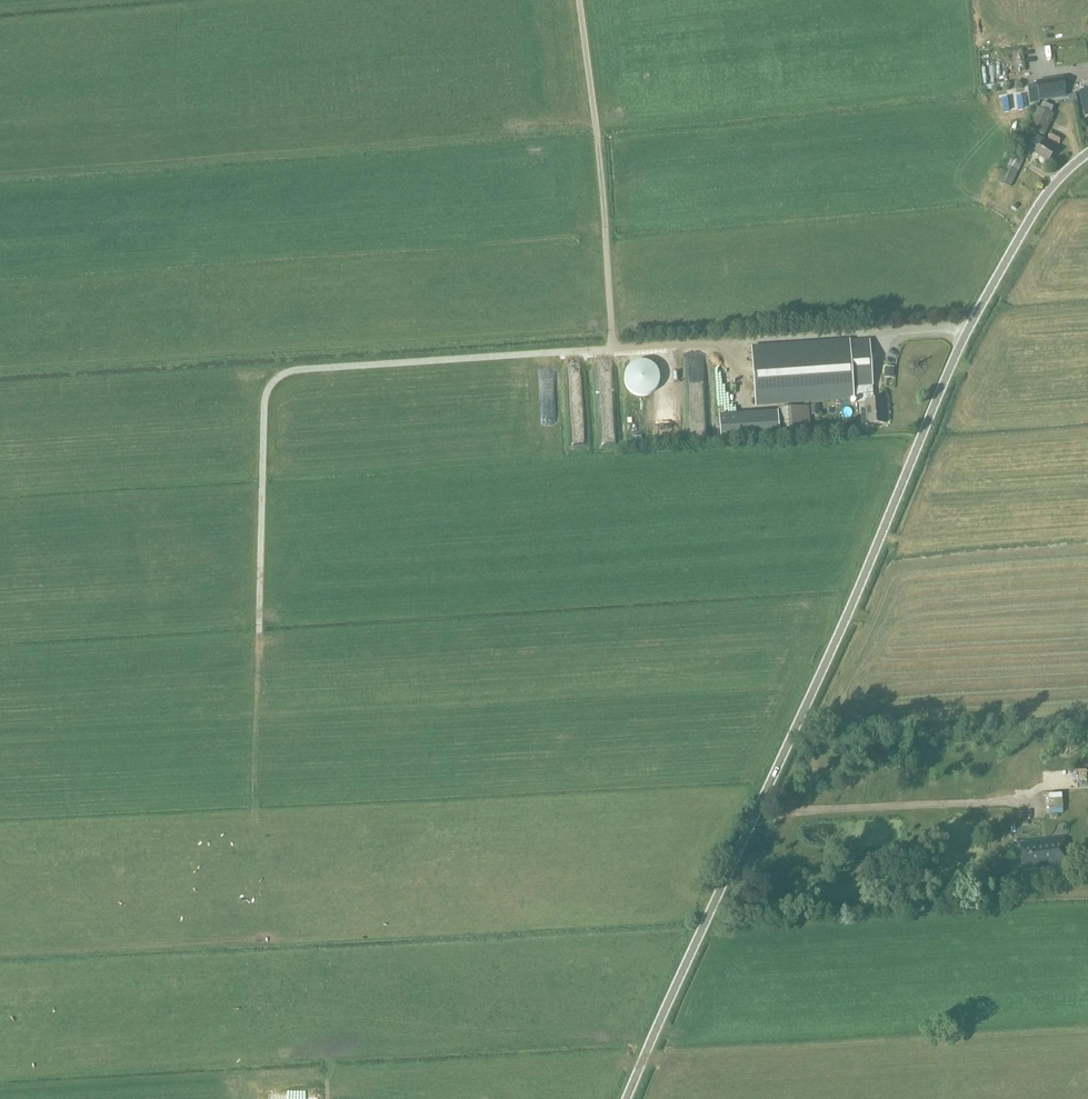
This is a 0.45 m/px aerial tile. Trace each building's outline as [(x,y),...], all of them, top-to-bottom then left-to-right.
[(1063,80),(1050,82),(1037,84),(1039,101),(1065,97),(1063,80)] [(1079,92),(1085,115),(1087,114),(1087,115),(1087,90),(1079,92)] [(1044,137),(1054,115),(1051,114),(1053,109),(1044,104),(1041,109),(1038,108),(1028,129),(1044,137)] [(1023,145),(1036,152),(1035,154),(1048,162),(1055,151),(1043,143),(1045,140),(1030,132),(1023,145)] [(1011,187),(1026,156),(1024,155),(1027,149),(1018,145),(1000,182),(1011,187)] [(857,404),(866,403),(868,425),(885,424),(884,411),(883,411),(882,400),(873,401),(870,339),(752,347),(756,404),(855,397),(854,389),(856,389),(857,404)] [(705,435),(701,360),(687,361),(691,436),(705,435)] [(638,396),(641,396),(645,396),(649,395),(652,393),(655,391),(657,388),(659,384),(659,381),(659,377),(659,374),(657,370),(655,367),(652,365),(649,363),(646,361),(642,361),(638,361),(635,362),(631,364),(629,367),(626,370),(625,373),(624,377),(624,380),(625,384),(626,387),(628,390),(631,393),(634,395),(638,396)] [(886,366),(885,376),(894,377),(895,367),(886,366)] [(778,411),(719,415),(721,442),(812,436),(810,407),(778,409),(778,411)] [(1021,843),(1024,869),(1065,864),(1062,838),(1021,843)]
